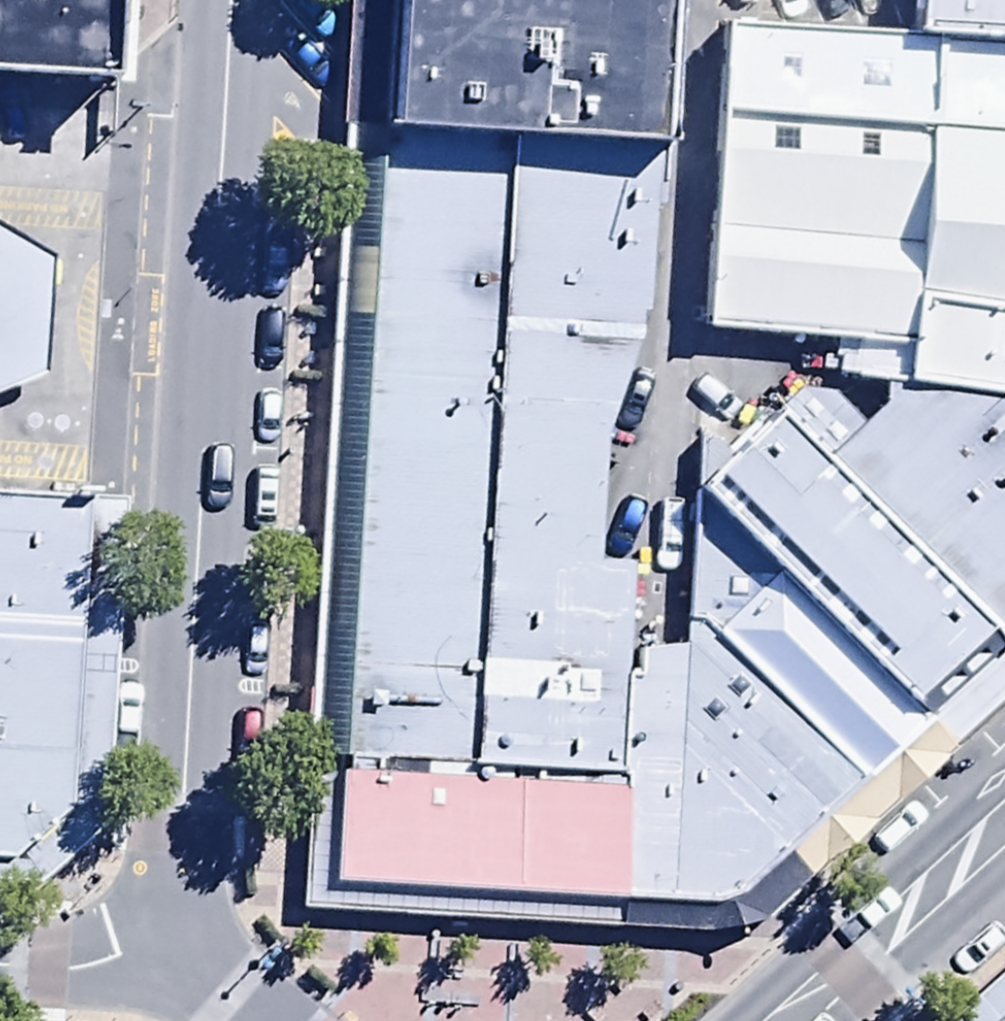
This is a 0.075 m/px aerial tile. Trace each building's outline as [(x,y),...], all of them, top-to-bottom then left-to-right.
[(119,68),(123,0),(0,0),(0,60),(119,68)] [(666,178),(674,0),(380,0),(374,157),(666,178)] [(1004,49),(1004,0),(911,0),(910,43),(1004,49)] [(910,43),(731,36),(711,353),(864,370),(1004,396),(1004,49),(910,43)] [(344,759),(636,773),(648,560),(666,178),(374,157),(344,759)] [(0,194),(0,399),(56,380),(60,252),(0,194)] [(864,370),(801,434),(1004,644),(1004,396),(864,370)] [(801,434),(648,560),(899,812),(1004,711),(1004,644),(801,434)] [(13,878),(92,811),(106,482),(0,479),(0,878),(13,878)] [(899,812),(648,560),(636,773),(626,957),(743,959),(899,812)] [(636,773),(344,759),(334,936),(626,957),(636,773)]
